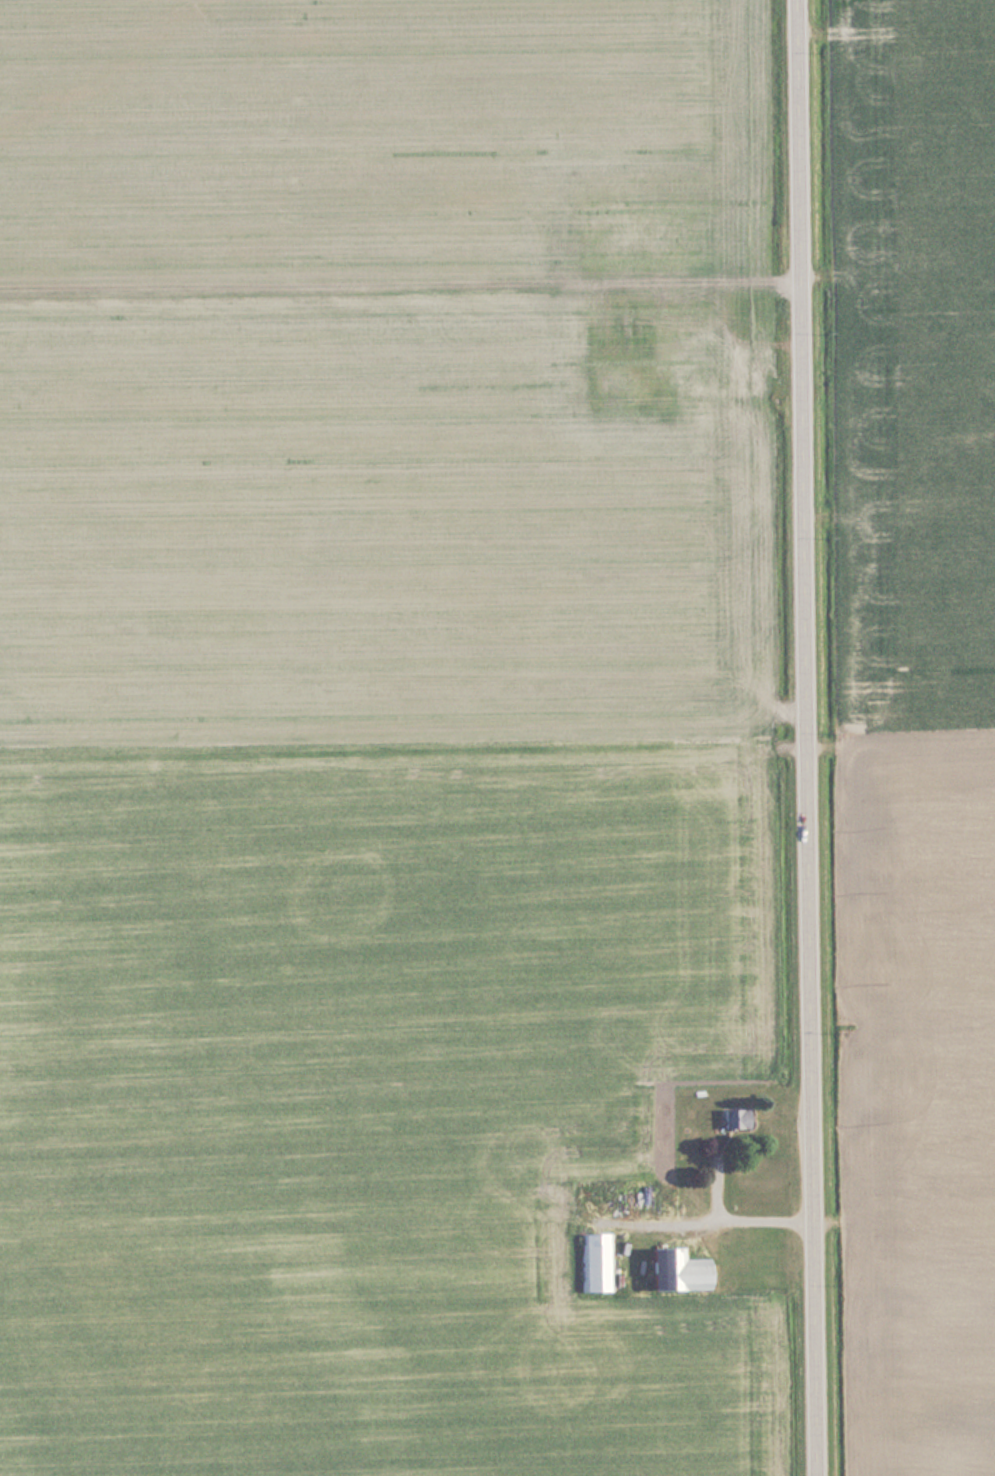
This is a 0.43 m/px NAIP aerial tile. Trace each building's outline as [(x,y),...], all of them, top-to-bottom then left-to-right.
[(720,1109),(720,1128),(746,1128),(746,1109),(720,1109)] [(651,1189),(620,1189),(620,1208),(651,1208),(651,1189)] [(582,1292),(612,1292),(612,1232),(582,1232),(582,1292)] [(650,1289),(706,1289),(706,1258),(679,1258),(679,1247),(650,1247),(650,1289)]
